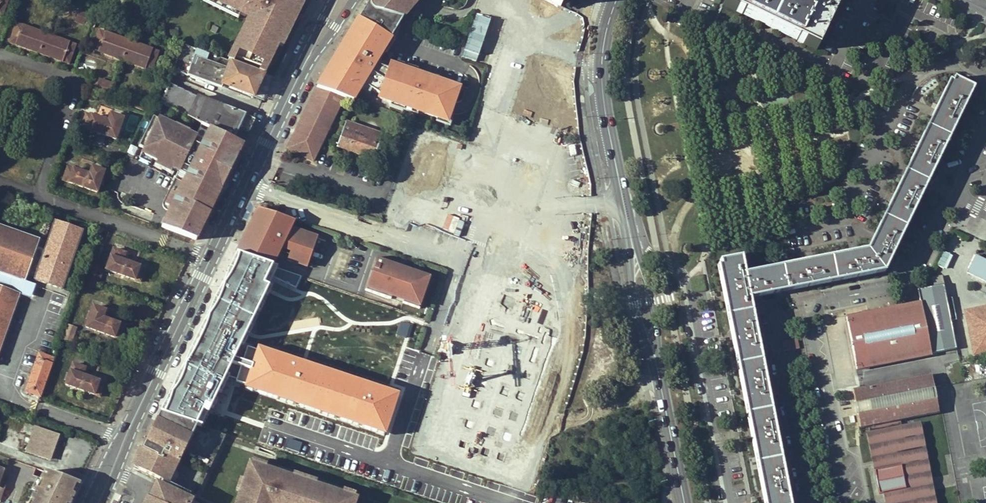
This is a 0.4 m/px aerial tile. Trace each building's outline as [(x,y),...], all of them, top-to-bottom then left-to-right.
[(264,74),(276,50),(280,52),(302,4),(294,0),(204,0),(235,16),(215,56),(264,74)] [(403,18),(418,0),(370,0),(370,1),(370,4),(371,7),(373,9),(376,11),(378,12),(403,18)] [(558,5),(546,0),(491,0),(476,32),(547,51),(559,26),(553,23),(560,6),(558,5)] [(798,37),(797,40),(817,49),(835,10),(814,0),(808,0),(805,6),(792,0),(728,0),(725,6),(745,15),(747,12),(798,37)] [(375,63),(403,18),(378,12),(376,11),(373,9),(371,7),(370,4),(370,1),(366,6),(370,9),(362,20),(358,18),(350,31),(353,32),(345,44),(338,57),(335,55),(328,68),(330,70),(323,82),(321,81),(316,87),(343,97),(353,100),(363,84),(379,93),(377,97),(447,121),(459,88),(389,63),(387,69),(382,67),(375,63)] [(366,6),(358,18),(362,20),(370,9),(366,6)] [(94,13),(80,8),(75,21),(89,26),(94,13)] [(798,37),(747,12),(745,15),(797,40),(798,37)] [(68,63),(75,44),(16,23),(9,42),(68,63)] [(92,49),(151,70),(158,51),(100,29),(92,49)] [(350,31),(343,43),(345,44),(353,32),(350,31)] [(343,43),(335,55),(338,57),(345,44),(343,43)] [(172,71),(186,76),(189,68),(198,72),(197,75),(204,77),(206,72),(211,69),(225,74),(221,85),(252,97),(264,74),(215,56),(181,44),(172,71)] [(523,69),(510,65),(506,81),(519,85),(517,92),(533,96),(532,99),(552,104),(557,82),(522,73),(523,69)] [(198,72),(189,68),(186,76),(220,89),(221,85),(225,74),(211,69),(206,72),(204,77),(197,75),(198,72)] [(323,82),(330,70),(328,68),(321,81),(323,82)] [(264,74),(252,97),(262,101),(274,78),(264,74)] [(787,488),(776,429),(750,297),(786,291),(885,271),(973,88),(954,79),(952,82),(949,81),(868,249),(795,263),(745,273),(741,256),(720,261),(721,265),(719,266),(747,411),(759,470),(765,502),(790,502),(787,488)] [(100,80),(97,90),(109,94),(113,84),(100,80)] [(161,104),(170,84),(164,81),(154,101),(161,104)] [(244,115),(197,97),(170,84),(161,104),(187,116),(186,118),(187,119),(232,140),(237,130),(244,115)] [(288,147),(313,159),(343,97),(316,87),(288,147)] [(149,106),(139,103),(136,110),(136,111),(145,114),(149,106)] [(86,114),(81,127),(115,140),(123,118),(110,113),(107,122),(86,114)] [(244,115),(237,130),(246,134),(254,119),(244,115)] [(213,206),(242,144),(232,140),(187,119),(182,130),(181,132),(175,130),(176,127),(153,117),(139,148),(145,151),(144,152),(144,153),(145,155),(146,156),(148,158),(149,159),(152,160),(179,173),(170,191),(213,206)] [(382,135),(346,122),(337,146),(373,159),(382,135)] [(106,173),(114,175),(119,161),(111,159),(106,173)] [(67,167),(62,180),(96,192),(104,171),(91,167),(88,174),(67,167)] [(572,179),(569,186),(577,190),(581,183),(572,179)] [(196,241),(213,206),(170,191),(165,202),(165,203),(165,205),(165,207),(165,208),(166,210),(169,212),(170,213),(163,229),(196,241)] [(295,221),(258,208),(247,231),(252,242),(278,251),(286,235),(296,239),(291,252),(310,259),(318,237),(292,228),(295,221)] [(38,240),(0,226),(0,272),(1,273),(0,276),(0,346),(19,296),(5,290),(10,276),(23,281),(26,274),(34,277),(34,279),(60,289),(81,233),(54,223),(44,250),(36,247),(38,240)] [(252,242),(247,231),(240,246),(274,258),(278,251),(252,242)] [(113,249),(105,270),(139,283),(144,269),(122,261),(124,253),(113,249)] [(945,269),(952,255),(942,250),(936,265),(945,269)] [(974,253),(966,271),(985,280),(985,259),(974,253)] [(376,261),(367,287),(392,296),(393,293),(405,297),(404,300),(420,305),(429,277),(414,272),(413,274),(376,261)] [(91,281),(98,283),(102,271),(95,268),(91,281)] [(941,275),(930,277),(932,285),(943,283),(941,275)] [(224,278),(213,300),(238,309),(236,318),(262,328),(259,338),(268,341),(271,329),(283,333),(291,309),(257,294),(224,278)] [(944,284),(918,289),(921,302),(847,318),(858,368),(957,348),(952,321),(957,320),(953,298),(947,299),(944,284)] [(963,308),(971,354),(985,351),(985,303),(963,308)] [(104,311),(93,306),(85,327),(119,340),(124,326),(102,318),(104,311)] [(77,327),(69,324),(63,339),(71,342),(77,327)] [(797,338),(783,342),(785,352),(799,349),(797,338)] [(33,387),(30,394),(40,397),(54,359),(39,353),(27,385),(33,387)] [(72,364),(65,385),(99,398),(104,383),(82,375),(84,369),(72,364)] [(933,376),(859,390),(854,391),(861,429),(869,427),(871,432),(902,426),(901,421),(940,413),(935,386),(933,376)] [(159,412),(132,468),(163,482),(153,502),(206,502),(196,498),(207,473),(199,469),(203,459),(212,463),(225,434),(159,412)] [(871,432),(878,470),(896,466),(902,465),(907,488),(901,489),(887,492),(889,502),(934,502),(933,497),(931,497),(926,473),(929,473),(919,422),(902,426),(871,432)] [(933,497),(934,502),(938,502),(931,462),(923,422),(919,422),(929,473),(926,473),(931,497),(933,497)] [(49,458),(58,435),(34,426),(26,450),(49,458)] [(873,470),(878,470),(871,432),(866,433),(873,470)] [(254,460),(253,464),(356,499),(358,492),(258,457),(257,461),(254,460)] [(212,463),(203,459),(199,469),(207,473),(212,463)] [(253,464),(239,502),(354,502),(356,499),(253,464)] [(902,465),(896,466),(901,489),(907,488),(902,465)] [(4,492),(10,475),(4,473),(5,468),(0,466),(0,491),(4,492)] [(163,482),(132,468),(130,473),(156,485),(147,502),(153,502),(163,482)] [(68,495),(73,497),(79,484),(44,471),(38,484),(68,495)] [(38,484),(29,502),(65,502),(68,495),(38,484)]
